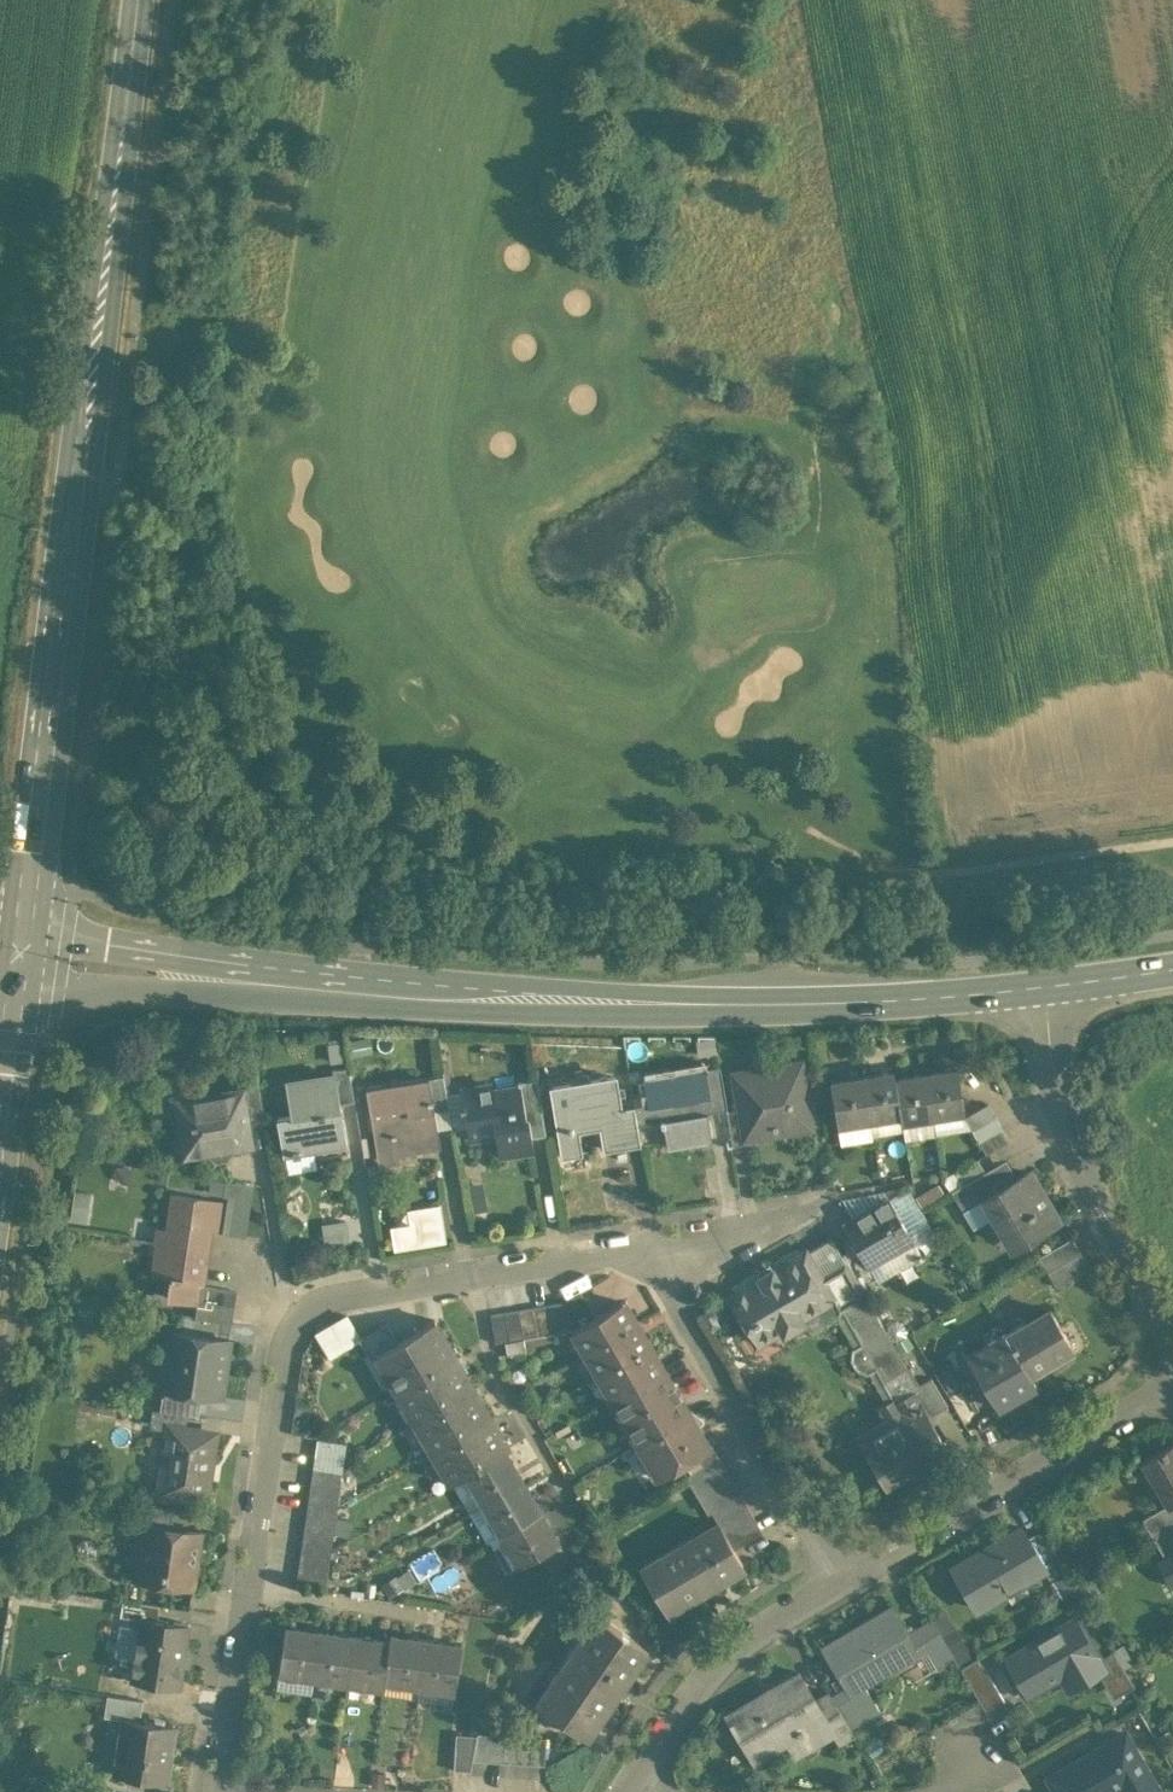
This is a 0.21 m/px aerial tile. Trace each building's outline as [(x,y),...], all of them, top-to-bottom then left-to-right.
[(799,1063),(736,1073),(741,1107),(746,1135),(747,1135),(776,1130),(775,1125),(777,1124),(777,1123),(808,1117),(804,1094),(802,1095),(800,1082),(802,1082),(802,1080),(799,1080),(797,1066),(799,1065),(799,1063)] [(349,1066),(333,1069),(333,1073),(335,1073),(340,1102),(354,1099),(349,1066)] [(721,1067),(706,1069),(712,1102),(726,1099),(721,1067)] [(706,1068),(644,1080),(649,1107),(635,1108),(637,1123),(662,1124),(664,1123),(668,1144),(712,1136),(707,1110),(727,1107),(726,1099),(712,1102),(706,1069),(706,1068)] [(957,1068),(926,1073),(933,1115),(964,1110),(957,1068)] [(893,1071),(862,1076),(869,1118),(900,1113),(895,1078),(893,1071)] [(333,1073),(286,1081),(291,1114),(277,1117),(283,1153),(293,1151),(294,1153),(301,1152),(300,1150),(347,1142),(340,1102),(335,1073),(333,1073)] [(926,1073),(895,1078),(900,1113),(902,1120),(933,1115),(926,1073)] [(443,1074),(429,1076),(434,1109),(449,1107),(446,1092),(443,1074)] [(429,1076),(366,1087),(375,1136),(394,1133),(397,1150),(440,1143),(434,1109),(429,1076)] [(614,1076),(552,1086),(563,1153),(565,1153),(561,1131),(600,1124),(604,1147),(625,1143),(620,1110),(614,1076)] [(862,1076),(831,1081),(838,1123),(869,1118),(862,1076)] [(537,1078),(518,1081),(519,1084),(521,1084),(525,1111),(542,1109),(537,1078)] [(258,1079),(239,1082),(240,1089),(243,1088),(247,1113),(263,1110),(258,1079)] [(519,1084),(494,1089),(493,1084),(446,1092),(449,1107),(452,1128),(494,1121),(499,1152),(533,1147),(529,1122),(544,1120),(542,1109),(525,1111),(521,1084),(519,1084)] [(240,1089),(191,1097),(195,1121),(179,1123),(185,1155),(210,1151),(211,1155),(217,1159),(227,1158),(231,1151),(231,1147),(242,1145),(240,1135),(250,1133),(247,1113),(243,1088),(240,1089)] [(995,1114),(988,1102),(965,1116),(972,1128),(995,1114)] [(634,1107),(620,1110),(625,1143),(640,1141),(637,1123),(635,1108),(634,1107)] [(741,1107),(728,1109),(734,1144),(749,1142),(747,1135),(746,1135),(741,1107)] [(995,1114),(972,1128),(979,1140),(1003,1127),(995,1114)] [(1003,1127),(979,1140),(987,1153),(1010,1139),(1003,1127)] [(978,1157),(955,1171),(963,1183),(986,1170),(978,1157)] [(1006,1158),(986,1170),(997,1188),(1017,1177),(1006,1158)] [(963,1183),(952,1190),(964,1210),(983,1199),(982,1197),(997,1188),(986,1170),(963,1183)] [(997,1188),(982,1197),(983,1199),(993,1217),(1000,1213),(1018,1244),(1058,1220),(1028,1170),(1017,1177),(997,1188)] [(252,1183),(226,1179),(224,1193),(234,1195),(232,1205),(249,1208),(252,1183)] [(224,1200),(175,1193),(169,1229),(159,1228),(157,1242),(206,1249),(210,1227),(219,1228),(220,1222),(221,1222),(224,1200)] [(889,1198),(844,1224),(858,1247),(868,1264),(869,1263),(911,1238),(919,1252),(920,1252),(889,1198)] [(390,1223),(394,1247),(449,1237),(443,1199),(408,1205),(410,1220),(390,1223)] [(323,1220),(327,1243),(351,1239),(347,1215),(323,1220)] [(1072,1236),(1039,1256),(1048,1270),(1081,1251),(1072,1236)] [(206,1249),(157,1242),(153,1275),(171,1277),(169,1297),(197,1301),(198,1298),(204,1299),(206,1284),(201,1283),(206,1249)] [(868,1264),(858,1247),(842,1256),(847,1263),(848,1263),(862,1288),(878,1279),(869,1263),(868,1264)] [(822,1278),(806,1251),(730,1295),(757,1342),(780,1328),(781,1329),(782,1331),(784,1331),(786,1331),(788,1330),(801,1323),(803,1321),(804,1318),(800,1311),(830,1294),(831,1293),(822,1278)] [(1081,1251),(1048,1270),(1057,1286),(1090,1266),(1081,1251)] [(847,1263),(822,1278),(831,1293),(830,1294),(837,1306),(848,1299),(864,1290),(862,1288),(848,1263),(847,1263)] [(237,1289),(206,1284),(204,1299),(198,1298),(197,1301),(195,1316),(232,1321),(237,1289)] [(581,1289),(561,1301),(566,1329),(573,1328),(596,1316),(596,1315),(581,1289)] [(917,1384),(864,1290),(848,1299),(852,1305),(844,1310),(862,1340),(854,1345),(853,1350),(852,1357),(854,1362),(857,1367),(869,1372),(877,1367),(896,1400),(914,1390),(917,1388),(916,1385),(917,1384)] [(622,1300),(596,1315),(596,1316),(573,1328),(586,1351),(635,1322),(635,1323),(637,1322),(632,1312),(628,1311),(622,1300)] [(561,1301),(547,1303),(552,1332),(566,1329),(561,1301)] [(547,1303),(534,1306),(534,1303),(533,1303),(533,1306),(538,1334),(552,1332),(547,1303)] [(533,1306),(518,1308),(523,1337),(538,1334),(533,1306)] [(518,1308),(504,1311),(509,1339),(523,1337),(518,1308)] [(1050,1308),(1026,1322),(1025,1320),(1005,1331),(1029,1372),(1073,1346),(1050,1308)] [(504,1311),(490,1313),(495,1342),(505,1340),(509,1339),(504,1311)] [(348,1313),(315,1332),(330,1355),(360,1337),(360,1336),(361,1335),(348,1313)] [(397,1339),(376,1352),(398,1390),(456,1356),(435,1319),(435,1318),(397,1339)] [(361,1335),(360,1336),(360,1337),(368,1351),(374,1348),(376,1352),(397,1339),(386,1321),(361,1335)] [(635,1322),(586,1351),(599,1373),(650,1344),(644,1333),(641,1333),(635,1323),(635,1322)] [(229,1338),(169,1329),(161,1386),(164,1387),(202,1393),(221,1395),(229,1338)] [(1029,1372),(1005,1331),(987,1342),(991,1350),(972,1361),(998,1405),(1036,1383),(1029,1372)] [(509,1339),(505,1340),(507,1352),(525,1349),(523,1337),(509,1339)] [(650,1344),(599,1373),(612,1396),(663,1366),(662,1366),(660,1367),(656,1358),(656,1355),(650,1344)] [(456,1356),(398,1390),(415,1420),(473,1386),(474,1385),(473,1385),(462,1367),(461,1367),(455,1358),(457,1356),(456,1355),(456,1356)] [(663,1366),(612,1396),(638,1441),(689,1411),(663,1366)] [(917,1384),(916,1385),(917,1388),(914,1390),(929,1415),(948,1404),(931,1376),(917,1384)] [(473,1386),(415,1420),(433,1450),(491,1416),(492,1416),(491,1415),(491,1416),(480,1397),(478,1398),(473,1388),(475,1387),(474,1386),(474,1387),(473,1386)] [(202,1393),(164,1387),(160,1408),(189,1412),(199,1414),(202,1393)] [(929,1415),(914,1390),(896,1400),(895,1401),(904,1417),(865,1440),(892,1486),(894,1486),(892,1482),(913,1470),(912,1467),(947,1446),(929,1415)] [(160,1408),(153,1407),(150,1425),(169,1428),(170,1424),(187,1426),(189,1412),(160,1408)] [(638,1441),(622,1450),(626,1457),(642,1448),(658,1474),(684,1459),(708,1445),(707,1442),(689,1411),(638,1441)] [(491,1416),(433,1450),(451,1480),(466,1471),(505,1449),(509,1446),(509,1445),(508,1445),(497,1427),(496,1428),(490,1418),(492,1417),(492,1416),(491,1417),(491,1416)] [(187,1426),(170,1424),(169,1428),(160,1491),(206,1497),(216,1431),(187,1426)] [(346,1441),(317,1437),(315,1451),(344,1455),(346,1441)] [(1140,1459),(1165,1503),(1171,1500),(1172,1502),(1172,1501),(1172,1440),(1140,1459)] [(708,1445),(684,1459),(691,1472),(717,1456),(708,1441),(707,1442),(708,1445)] [(505,1449),(466,1471),(484,1501),(522,1479),(505,1449)] [(344,1455),(315,1451),(313,1465),(342,1470),(344,1455)] [(761,1531),(717,1456),(691,1472),(688,1473),(710,1512),(712,1511),(718,1522),(733,1547),(738,1544),(761,1531)] [(342,1470),(313,1465),(311,1480),(340,1484),(342,1470)] [(522,1479),(484,1501),(501,1532),(540,1509),(522,1479)] [(340,1484),(311,1480),(309,1494),(338,1498),(340,1484)] [(338,1498),(309,1494),(307,1508),(336,1513),(338,1498)] [(1142,1517),(1153,1535),(1172,1524),(1172,1501),(1172,1502),(1171,1500),(1165,1503),(1142,1517)] [(173,1507),(137,1502),(134,1521),(142,1522),(143,1520),(171,1524),(173,1507)] [(336,1513),(307,1508),(305,1523),(334,1527),(336,1513)] [(540,1509),(501,1532),(520,1563),(558,1541),(540,1509)] [(171,1524),(143,1520),(142,1522),(138,1553),(145,1554),(141,1578),(193,1586),(199,1545),(194,1544),(196,1532),(184,1530),(185,1526),(171,1524)] [(718,1522),(643,1566),(667,1608),(743,1564),(733,1547),(718,1522)] [(334,1527),(305,1523),(303,1537),(332,1541),(334,1527)] [(1153,1535),(1165,1556),(1172,1551),(1172,1524),(1153,1535)] [(1022,1525),(952,1567),(976,1607),(1004,1590),(999,1581),(1015,1572),(1019,1579),(1043,1565),(1045,1564),(1030,1538),(1022,1525)] [(1065,1568),(1043,1530),(1030,1538),(1045,1564),(1043,1565),(1049,1577),(1065,1568)] [(332,1541),(303,1537),(301,1551),(329,1556),(332,1541)] [(329,1556),(301,1551),(299,1566),(327,1570),(329,1556)] [(327,1570),(299,1566),(297,1580),(325,1584),(327,1570)] [(159,1603),(124,1598),(121,1613),(140,1617),(140,1615),(157,1617),(159,1603)] [(891,1606),(823,1646),(821,1644),(820,1644),(845,1686),(831,1694),(850,1725),(879,1708),(863,1681),(904,1658),(916,1678),(931,1669),(943,1689),(966,1675),(960,1666),(954,1656),(936,1666),(914,1627),(907,1631),(891,1603),(890,1603),(891,1606)] [(597,1614),(538,1700),(538,1699),(537,1701),(588,1736),(589,1734),(647,1648),(648,1649),(649,1647),(597,1612),(596,1614),(597,1614)] [(157,1617),(140,1615),(140,1617),(137,1635),(144,1636),(141,1655),(138,1655),(134,1680),(159,1684),(160,1681),(179,1683),(188,1622),(157,1617)] [(1076,1615),(1005,1657),(1024,1690),(1070,1663),(1081,1682),(1106,1667),(1076,1615)] [(954,1656),(932,1617),(914,1627),(936,1666),(954,1656)] [(321,1630),(287,1625),(285,1625),(279,1670),(280,1671),(280,1670),(314,1675),(321,1630)] [(355,1635),(321,1630),(314,1675),(349,1680),(355,1635)] [(426,1638),(392,1633),(390,1633),(389,1640),(390,1640),(384,1678),(385,1678),(419,1683),(426,1638)] [(389,1640),(355,1635),(349,1680),(382,1685),(384,1686),(385,1678),(384,1678),(390,1640),(389,1640)] [(460,1643),(426,1638),(419,1683),(453,1688),(455,1689),(461,1643),(460,1643)] [(1001,1696),(978,1656),(960,1666),(966,1675),(984,1706),(1001,1696)] [(800,1674),(757,1700),(755,1696),(726,1713),(754,1760),(755,1759),(753,1756),(800,1729),(808,1743),(831,1730),(833,1729),(815,1699),(799,1671),(798,1671),(800,1674)] [(831,1694),(829,1690),(815,1699),(833,1729),(831,1730),(839,1743),(855,1734),(831,1694)] [(143,1698),(107,1693),(104,1714),(127,1718),(127,1717),(140,1718),(143,1698)] [(140,1718),(127,1717),(127,1718),(119,1772),(117,1771),(117,1773),(165,1780),(173,1723),(140,1718)] [(1048,1776),(1058,1791),(1107,1791),(1120,1784),(1125,1791),(1160,1791),(1124,1731),(1048,1776)] [(477,1734),(456,1732),(454,1768),(471,1769),(473,1759),(477,1734)] [(546,1736),(477,1732),(477,1734),(473,1759),(544,1763),(546,1736)]
